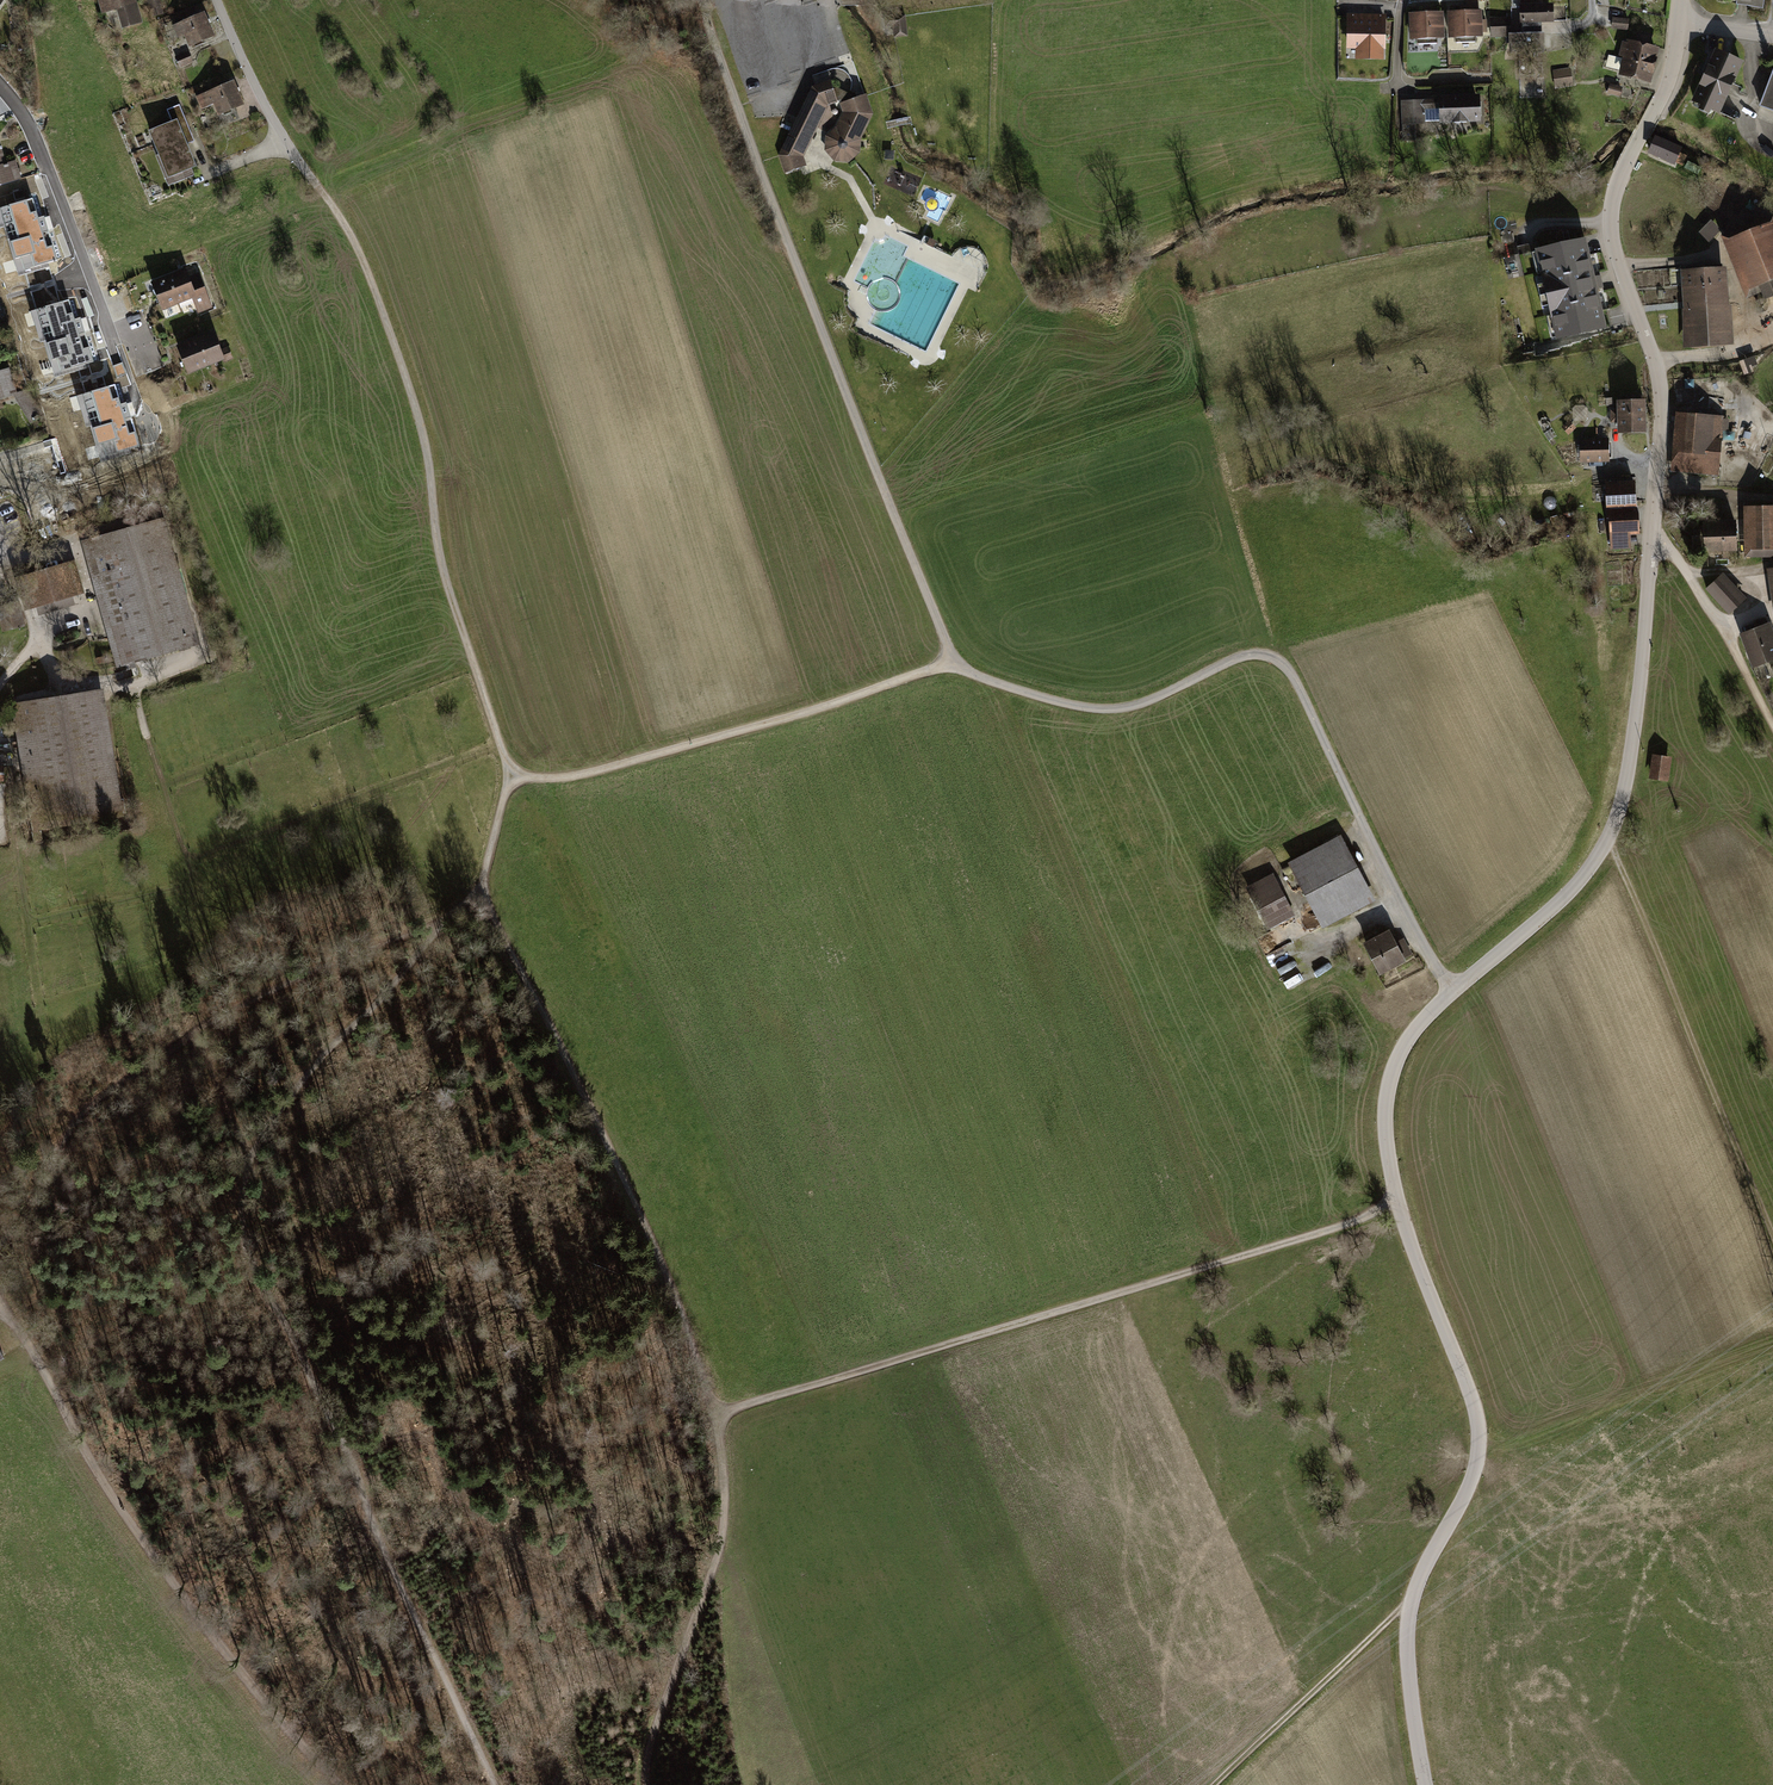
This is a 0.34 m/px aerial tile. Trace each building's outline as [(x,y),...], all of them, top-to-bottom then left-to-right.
[(104,12),(121,7),(126,25),(140,21),(134,2),(132,2),(131,0),(100,0),(104,12)] [(162,13),(159,0),(147,0),(152,16),(162,13)] [(1538,1),(1521,1),(1522,18),(1521,18),(1521,22),(1522,22),(1523,33),(1511,34),(1511,50),(1542,49),(1542,33),(1537,33),(1537,22),(1541,22),(1541,21),(1549,20),(1549,6),(1538,6),(1538,1)] [(1479,12),(1450,13),(1451,37),(1456,37),(1456,42),(1475,41),(1475,36),(1480,36),(1480,31),(1486,31),(1486,21),(1479,21),(1479,12)] [(1441,13),(1411,14),(1412,39),(1417,39),(1417,43),(1437,43),(1437,38),(1442,38),(1441,13)] [(181,23),(174,26),(177,31),(183,28),(191,45),(212,36),(203,14),(182,24),(181,23)] [(895,36),(907,35),(905,16),(885,18),(886,26),(894,25),(895,36)] [(1384,17),(1350,16),(1349,47),(1358,47),(1358,56),(1381,57),(1381,47),(1383,47),(1384,17)] [(1628,19),(1613,18),(1613,22),(1612,27),(1627,29),(1628,19)] [(1507,19),(1491,20),(1492,35),(1507,35),(1507,19)] [(1656,50),(1630,43),(1629,44),(1624,43),(1621,53),(1627,54),(1622,73),(1649,79),(1656,50)] [(1740,62),(1717,51),(1694,101),(1702,104),(1703,102),(1711,106),(1710,108),(1718,111),(1740,62)] [(188,53),(177,58),(180,65),(191,60),(188,53)] [(1619,70),(1622,58),(1608,55),(1606,67),(1619,70)] [(1569,70),(1554,72),(1556,86),(1571,84),(1569,70)] [(1760,105),(1772,110),(1772,72),(1760,105)] [(836,96),(831,82),(813,88),(799,118),(811,125),(824,99),(836,96)] [(211,91),(198,97),(203,107),(215,102),(220,113),(218,114),(223,125),(239,118),(234,107),(241,104),(232,83),(211,92),(211,91)] [(851,113),(847,101),(841,103),(845,112),(837,128),(827,137),(827,150),(835,159),(849,160),(858,152),(859,138),(871,114),(865,95),(860,96),(866,113),(855,136),(849,137),(844,135),(842,131),(851,113)] [(837,100),(836,96),(824,99),(811,125),(799,118),(795,124),(809,131),(796,156),(800,167),(805,166),(802,156),(827,104),(837,100)] [(860,96),(847,101),(851,113),(842,131),(844,135),(849,137),(855,136),(866,113),(860,96)] [(1478,118),(1477,98),(1442,99),(1442,106),(1423,107),(1422,103),(1403,104),(1405,140),(1412,136),(1412,121),(1423,121),(1454,119),(1455,122),(1466,122),(1466,119),(1478,118)] [(172,123),(151,132),(169,176),(194,165),(180,132),(189,128),(179,104),(167,110),(172,123)] [(796,156),(809,131),(795,124),(780,155),(786,172),(800,167),(796,156)] [(1680,150),(1655,138),(1649,151),(1675,162),(1675,161),(1683,165),(1687,157),(1679,153),(1680,150)] [(20,179),(15,161),(5,164),(0,149),(2,149),(2,146),(0,147),(0,185),(20,179)] [(0,207),(0,226),(3,225),(18,276),(39,270),(37,266),(59,259),(54,244),(48,246),(33,197),(0,207)] [(934,198),(932,197),(930,198),(929,198),(927,199),(926,200),(925,202),(925,204),(925,205),(925,207),(926,208),(927,210),(929,211),(930,211),(932,212),(934,211),(935,211),(937,210),(938,209),(939,207),(939,205),(939,204),(939,202),(938,200),(937,199),(935,198),(934,198)] [(1697,232),(1708,242),(1721,229),(1710,219),(1697,232)] [(1733,240),(1751,286),(1762,282),(1767,295),(1772,292),(1772,237),(1769,226),(1733,240)] [(921,242),(927,245),(930,238),(924,235),(921,242)] [(1591,278),(1582,239),(1539,249),(1544,271),(1542,272),(1552,316),(1554,315),(1560,337),(1603,327),(1594,289),(1600,287),(1597,277),(1591,278)] [(1689,320),(1691,344),(1727,342),(1722,269),(1686,271),(1689,317),(1686,317),(1687,320),(1689,320)] [(185,271),(153,284),(163,307),(192,295),(199,311),(211,306),(198,275),(189,279),(185,271)] [(70,299),(31,310),(40,342),(44,341),(55,378),(75,372),(73,367),(95,361),(91,346),(84,347),(70,299)] [(213,334),(179,347),(186,365),(199,360),(201,366),(223,357),(224,361),(232,357),(228,347),(220,350),(213,334)] [(0,371),(0,398),(13,395),(16,394),(16,393),(9,369),(0,371)] [(117,384),(78,395),(87,427),(91,426),(102,463),(122,457),(121,453),(142,446),(138,431),(131,433),(117,384)] [(23,397),(20,392),(16,393),(16,394),(13,395),(29,420),(38,416),(43,414),(31,395),(23,397)] [(1628,402),(1620,402),(1620,411),(1612,411),(1612,421),(1620,421),(1621,431),(1644,430),(1643,401),(1634,402),(1634,397),(1628,397),(1628,402)] [(1683,415),(1678,463),(1716,466),(1721,419),(1683,415)] [(1584,459),(1607,459),(1606,441),(1583,441),(1584,459)] [(1716,466),(1678,463),(1678,470),(1715,473),(1716,466)] [(1611,548),(1630,547),(1629,532),(1638,531),(1637,513),(1635,502),(1634,483),(1606,484),(1608,517),(1610,517),(1611,548)] [(1751,507),(1751,549),(1772,548),(1772,506),(1751,507)] [(189,643),(155,522),(91,540),(125,661),(189,643)] [(1709,522),(1706,522),(1707,549),(1724,548),(1724,553),(1734,553),(1734,548),(1736,548),(1735,524),(1709,525),(1709,522)] [(76,563),(62,567),(70,594),(83,590),(76,563)] [(70,594),(62,567),(30,576),(38,603),(70,594)] [(38,603),(30,576),(16,580),(24,607),(38,603)] [(1720,576),(1708,587),(1729,610),(1741,599),(1720,576)] [(17,604),(0,608),(0,610),(5,628),(22,624),(17,604)] [(1744,634),(1755,663),(1772,657),(1772,640),(1766,620),(1755,624),(1757,629),(1744,634)] [(111,816),(91,692),(20,703),(41,827),(111,816)] [(1668,759),(1655,757),(1652,776),(1665,778),(1668,759)] [(34,841),(42,840),(41,831),(32,832),(34,841)] [(1323,846),(1291,863),(1324,924),(1350,911),(1347,904),(1369,893),(1339,837),(1323,845),(1323,846)] [(1274,879),(1250,892),(1268,926),(1292,913),(1274,879)] [(1388,932),(1366,943),(1381,971),(1403,959),(1402,958),(1410,954),(1404,943),(1397,947),(1388,932)]
